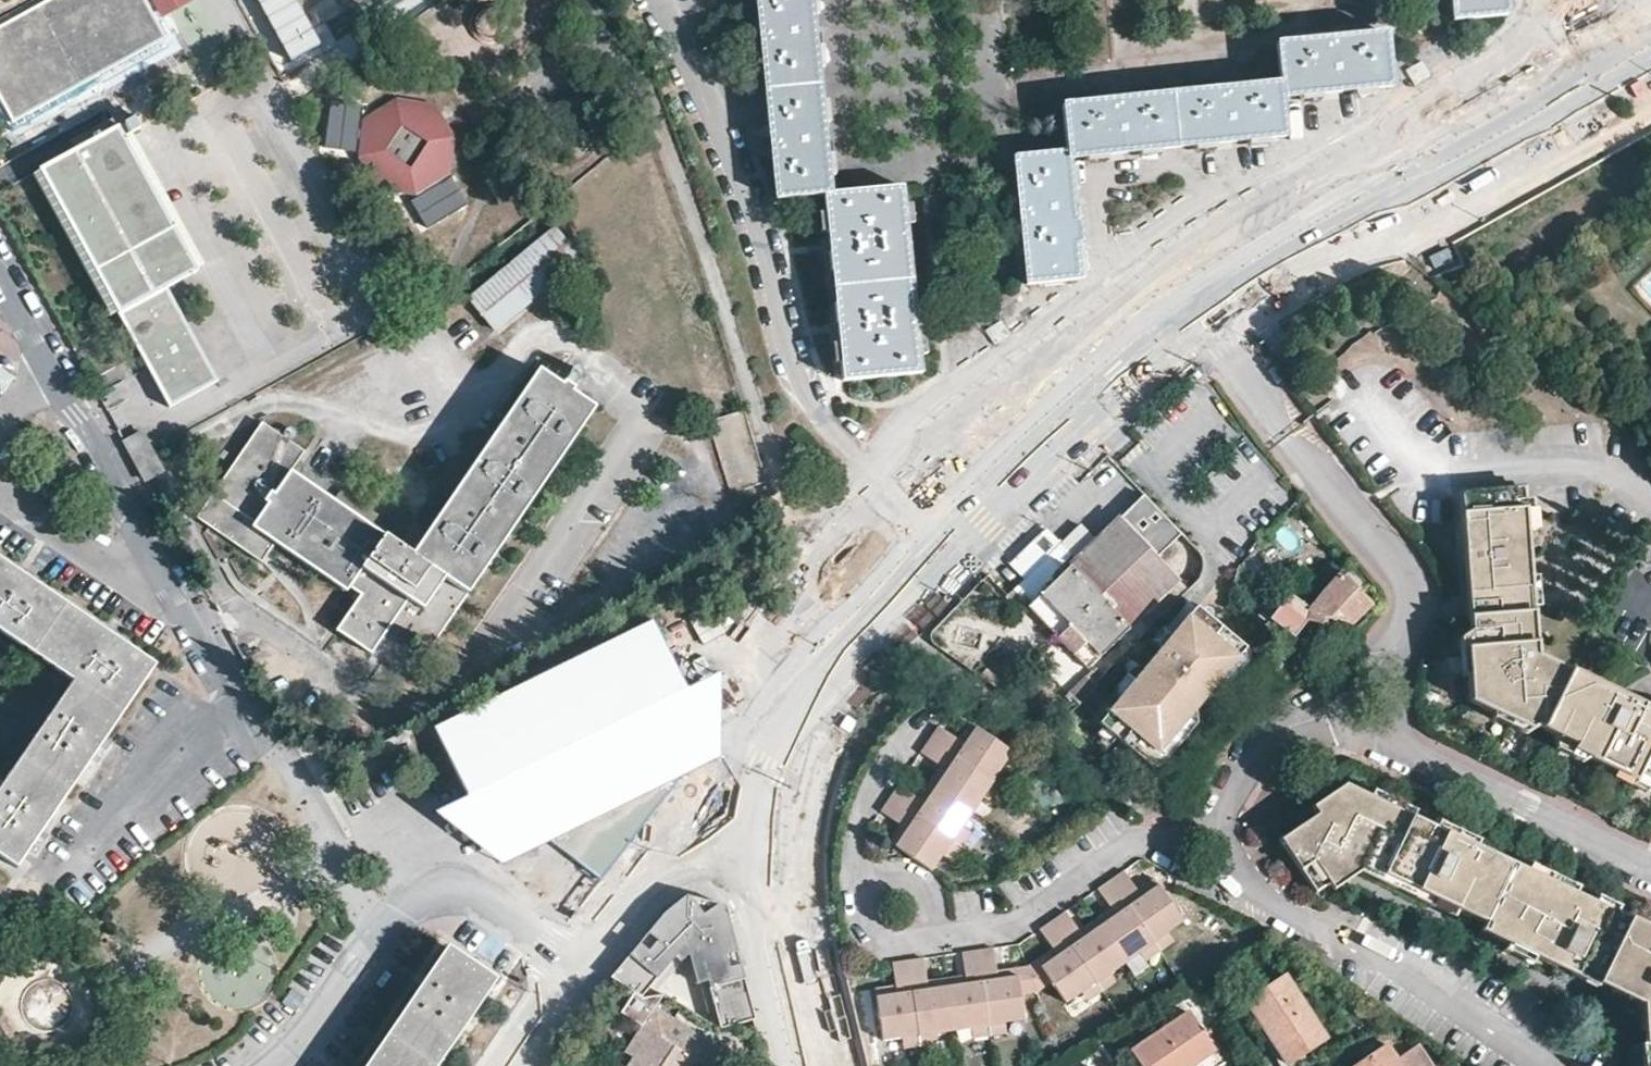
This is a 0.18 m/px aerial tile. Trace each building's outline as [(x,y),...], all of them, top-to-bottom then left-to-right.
[(0,25),(0,96),(14,122),(166,39),(145,0),(47,0),(0,25)] [(160,15),(186,0),(153,0),(160,15)] [(291,60),(322,43),(298,0),(258,0),(291,60)] [(759,17),(772,146),(777,193),(823,188),(829,246),(837,326),(843,380),(923,372),(903,179),(829,187),(810,0),(757,0),(759,17)] [(1455,19),(1506,14),(1505,0),(1453,0),(1455,19)] [(503,42),(502,14),(497,10),(491,8),(485,8),(479,10),(474,15),(471,20),(469,26),(469,33),(472,40),(478,45),(484,48),(492,49),(498,46),(503,42)] [(1282,81),(1063,103),(1068,151),(1015,156),(1025,254),(1028,284),(1081,278),(1075,213),(1069,157),(1105,153),(1218,142),(1288,135),(1284,95),(1326,91),(1391,85),(1386,32),(1278,43),(1282,81)] [(329,152),(359,152),(361,102),(330,101),(329,152)] [(367,122),(364,161),(381,170),(389,156),(413,171),(404,186),(421,196),(453,174),(457,139),(433,105),(398,103),(367,122)] [(198,272),(119,126),(40,169),(170,407),(218,381),(168,288),(198,272)] [(381,170),(364,161),(382,192),(421,196),(404,186),(413,171),(389,156),(381,170)] [(584,255),(557,225),(472,297),(497,327),(584,255)] [(307,448),(263,418),(199,514),(263,559),(277,540),(349,589),(352,585),(362,592),(337,629),(370,651),(392,621),(430,648),(594,406),(570,390),(573,385),(563,378),(559,384),(539,369),(414,553),(293,470),(307,448)] [(744,411),(708,422),(727,493),(763,483),(744,411)] [(135,460),(152,451),(142,431),(125,441),(135,460)] [(163,470),(152,451),(135,460),(145,479),(163,470)] [(1541,723),(1550,728),(1556,745),(1640,786),(1650,783),(1650,704),(1569,665),(1532,647),(1518,474),(1455,480),(1470,668),(1466,669),(1469,694),(1492,706),(1495,700),(1541,723)] [(1099,541),(1043,596),(1100,653),(1178,576),(1157,553),(1180,530),(1146,495),(1099,541)] [(1043,596),(1099,541),(1083,525),(1027,580),(1043,596)] [(19,866),(50,820),(117,721),(155,666),(124,645),(19,573),(0,561),(0,630),(75,681),(3,787),(0,785),(0,854),(19,866)] [(1312,607),(1311,617),(1341,626),(1343,617),(1354,620),(1374,598),(1343,568),(1312,607)] [(1100,653),(1043,596),(1031,608),(1088,665),(1100,653)] [(1118,693),(1097,719),(1146,759),(1172,727),(1191,705),(1216,674),(1242,643),(1208,614),(1199,606),(1193,601),(1170,630),(1160,642),(1142,664),(1118,693)] [(1203,603),(1199,606),(1208,614),(1210,612),(1210,608),(1207,604),(1203,603)] [(1305,620),(1298,630),(1322,647),(1341,626),(1311,617),(1305,620)] [(1160,642),(1170,630),(1161,623),(1152,635),(1160,642)] [(430,735),(481,836),(488,850),(523,831),(533,850),(543,844),(598,881),(681,773),(670,758),(707,741),(718,726),(706,706),(694,684),(683,690),(648,625),(430,735)] [(1242,643),(1216,674),(1219,677),(1225,680),(1230,680),(1247,659),(1248,654),(1247,649),(1242,643)] [(1114,690),(1118,693),(1142,664),(1138,660),(1129,659),(1126,661),(1112,678),(1111,683),(1112,687),(1114,690)] [(1172,727),(1146,759),(1148,762),(1156,764),(1160,763),(1194,723),(1191,705),(1172,727)] [(1012,751),(968,722),(961,733),(968,737),(964,743),(957,738),(938,725),(934,731),(929,739),(991,781),(1001,767),(1012,751)] [(957,738),(964,743),(968,737),(961,733),(957,738)] [(991,781),(929,739),(920,752),(940,765),(946,770),(942,776),(936,771),(929,782),(972,810),(991,781)] [(681,773),(707,741),(670,758),(681,773)] [(936,771),(942,776),(946,770),(940,765),(936,771)] [(991,781),(1002,788),(1011,774),(1001,767),(991,781)] [(982,795),(993,802),(1002,788),(991,781),(982,795)] [(972,810),(929,782),(922,791),(929,796),(925,802),(918,797),(898,784),(890,797),(952,840),(962,825),(972,810)] [(1348,783),(1317,804),(1321,810),(1284,836),(1317,886),(1360,859),(1405,881),(1501,927),(1499,934),(1548,957),(1577,971),(1580,965),(1650,999),(1650,929),(1348,783)] [(922,791),(918,797),(925,802),(929,796),(922,791)] [(952,840),(890,797),(881,811),(900,824),(907,829),(903,835),(896,830),(889,841),(932,870),(943,854),(952,840)] [(896,830),(903,835),(907,829),(900,824),(896,830)] [(952,840),(963,846),(972,832),(962,825),(952,840)] [(523,831),(488,850),(497,868),(514,860),(533,850),(523,831)] [(952,840),(943,854),(953,861),(963,846),(952,840)] [(1184,919),(1154,876),(1143,884),(1148,890),(1142,895),(1137,888),(1124,869),(1111,878),(1154,940),(1169,929),(1184,919)] [(1154,940),(1111,878),(1098,887),(1111,907),(1116,913),(1110,917),(1106,910),(1096,917),(1126,960),(1141,949),(1154,940)] [(1137,888),(1142,895),(1148,890),(1143,884),(1137,888)] [(640,942),(612,978),(642,999),(689,938),(695,940),(704,975),(739,965),(731,935),(723,906),(685,894),(640,942)] [(1106,910),(1110,917),(1116,913),(1111,907),(1106,910)] [(1126,960),(1096,917),(1085,925),(1090,931),(1084,936),(1080,929),(1066,909),(1053,919),(1067,938),(1096,981),(1110,971),(1126,960)] [(1096,981),(1067,938),(1053,919),(1040,928),(1053,947),(1058,954),(1053,958),(1048,951),(1037,959),(1052,981),(1067,1002),(1083,990),(1096,981)] [(1080,929),(1084,936),(1090,931),(1085,925),(1080,929)] [(1154,940),(1162,950),(1177,939),(1169,929),(1154,940)] [(1141,949),(1148,960),(1162,950),(1154,940),(1141,949)] [(496,978),(449,946),(425,983),(368,1065),(436,1065),(496,978)] [(1021,994),(1017,967),(1005,968),(1006,976),(999,977),(997,969),(994,946),(978,949),(990,1024),(1006,1021),(1025,1018),(1021,994)] [(1048,951),(1053,958),(1058,954),(1053,947),(1048,951)] [(990,1024),(978,949),(962,951),(966,974),(967,982),(960,983),(959,975),(947,977),(955,1028),(973,1026),(990,1024)] [(1341,962),(1327,952),(1321,961),(1336,970),(1341,962)] [(955,1028),(947,977),(935,979),(936,987),(930,988),(928,980),(925,957),(909,959),(920,1034),(937,1031),(955,1028)] [(920,1034),(909,959),(893,962),(896,985),(898,993),(897,993),(890,994),(889,986),(876,988),(883,1040),(903,1037),(920,1034)] [(1028,965),(1039,991),(1052,981),(1037,959),(1028,965)] [(707,988),(742,978),(739,965),(704,975),(707,988)] [(1017,967),(1021,994),(1039,991),(1028,965),(1017,967)] [(997,969),(999,977),(1006,976),(1005,968),(997,969)] [(1096,981),(1104,991),(1117,981),(1110,971),(1096,981)] [(959,975),(960,983),(967,982),(966,974),(959,975)] [(1327,1037),(1285,976),(1246,1003),(1287,1065),(1327,1037)] [(707,988),(718,1028),(754,1020),(742,978),(707,988)] [(1083,990),(1090,1000),(1104,991),(1096,981),(1083,990)] [(889,986),(890,994),(897,993),(898,993),(896,985),(889,986)] [(699,1063),(704,1065),(711,1065),(723,1048),(658,1006),(627,1052),(635,1058),(630,1065),(697,1065),(699,1063)] [(1188,1011),(1130,1051),(1141,1065),(1202,1065),(1199,1061),(1216,1050),(1188,1011)] [(990,1024),(991,1036),(1008,1033),(1006,1021),(990,1024)] [(973,1026),(975,1038),(991,1036),(990,1024),(973,1026)] [(920,1034),(922,1046),(938,1044),(937,1031),(920,1034)] [(903,1037),(905,1049),(922,1046),(920,1034),(903,1037)] [(1390,1043),(1357,1065),(1405,1065),(1398,1055),(1390,1043)] [(1414,1044),(1398,1055),(1405,1065),(1423,1065),(1427,1063),(1414,1044)]
